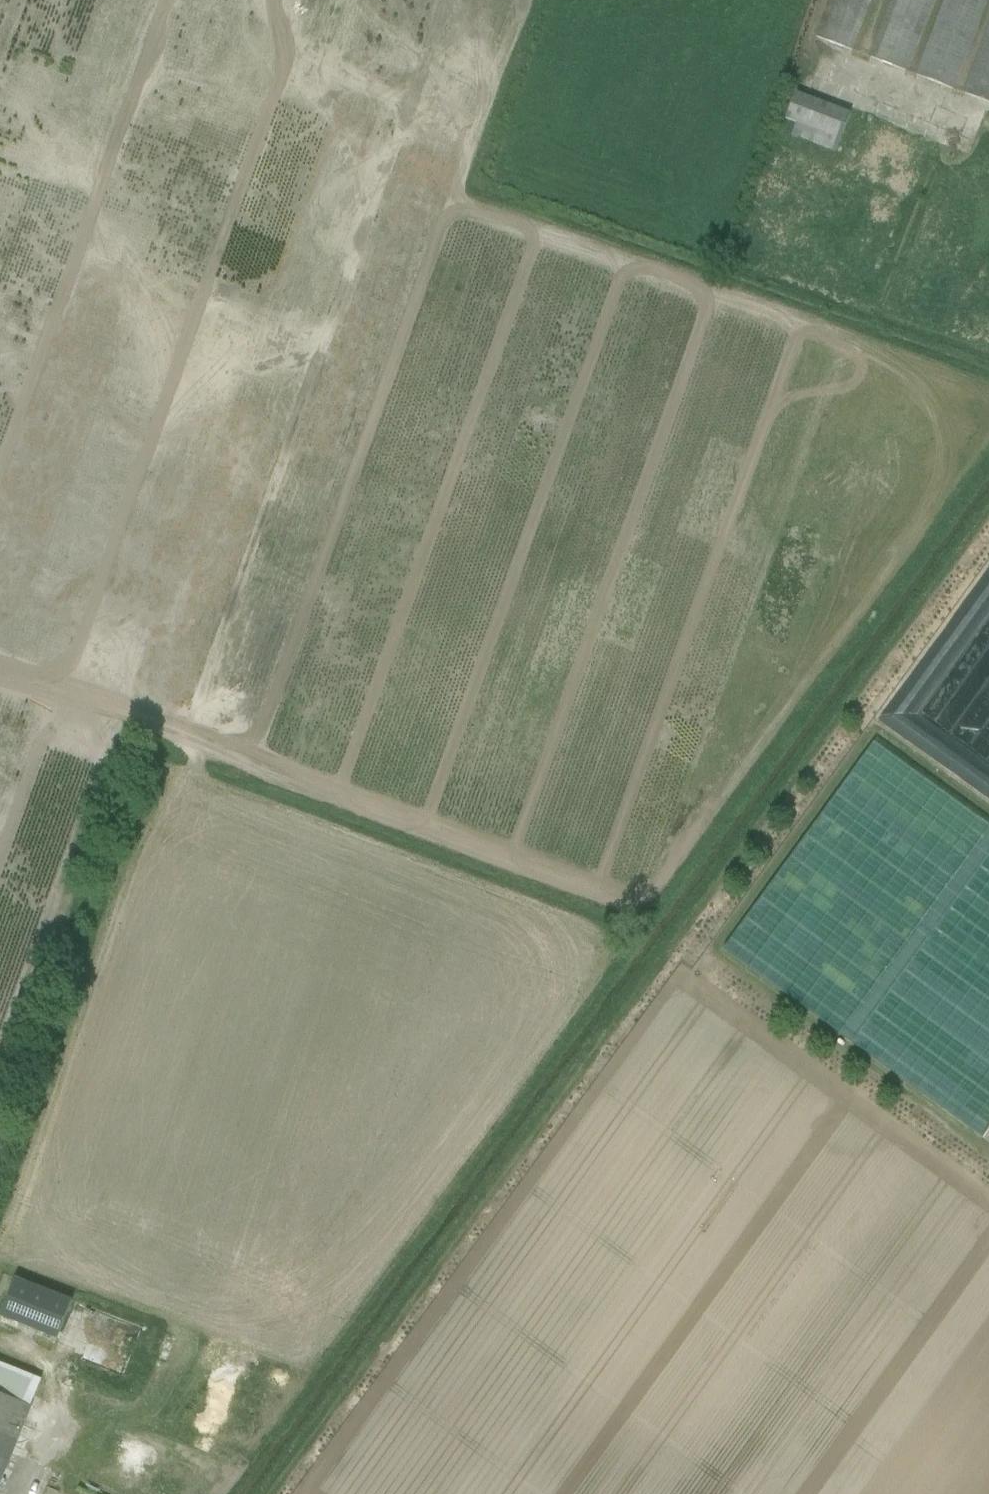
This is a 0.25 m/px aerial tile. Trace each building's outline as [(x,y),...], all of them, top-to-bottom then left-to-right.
[(850,51),(869,0),(829,0),(814,37),(850,51)] [(907,72),(934,0),(893,0),(871,58),(907,72)] [(917,76),(954,90),(988,0),(946,0),(917,76)] [(988,104),(988,27),(964,94),(988,104)] [(796,92),(781,133),(836,154),(853,114),(796,92)] [(988,1128),(988,825),(873,742),(723,950),(982,1137),(988,1128)] [(73,1302),(15,1278),(0,1316),(58,1340),(73,1302)] [(0,1363),(0,1482),(41,1380),(0,1363)]
